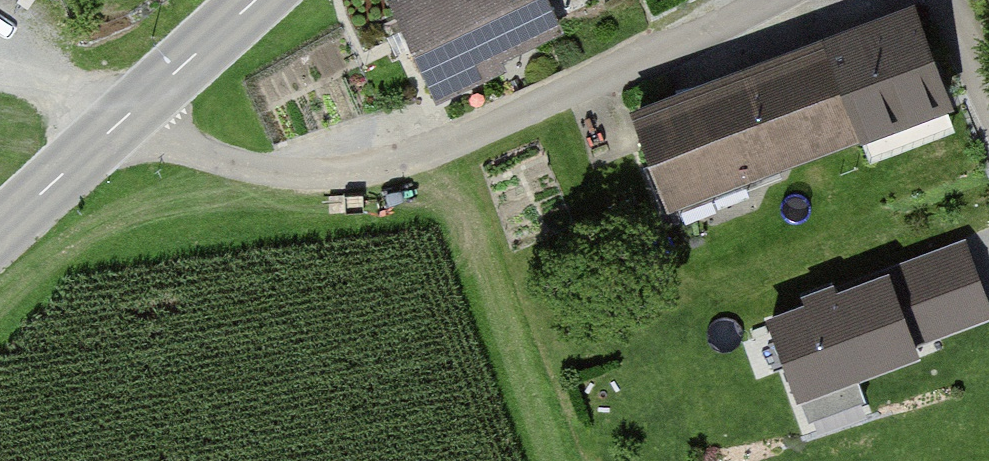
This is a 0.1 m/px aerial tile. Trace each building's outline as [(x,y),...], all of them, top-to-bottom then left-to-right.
[(393,4),(428,85),(559,26),(546,0),(401,0),(393,4)] [(911,12),(636,114),(667,202),(948,100),(911,12)] [(965,249),(768,322),(795,394),(922,347),(918,335),(988,310),(965,249)]
